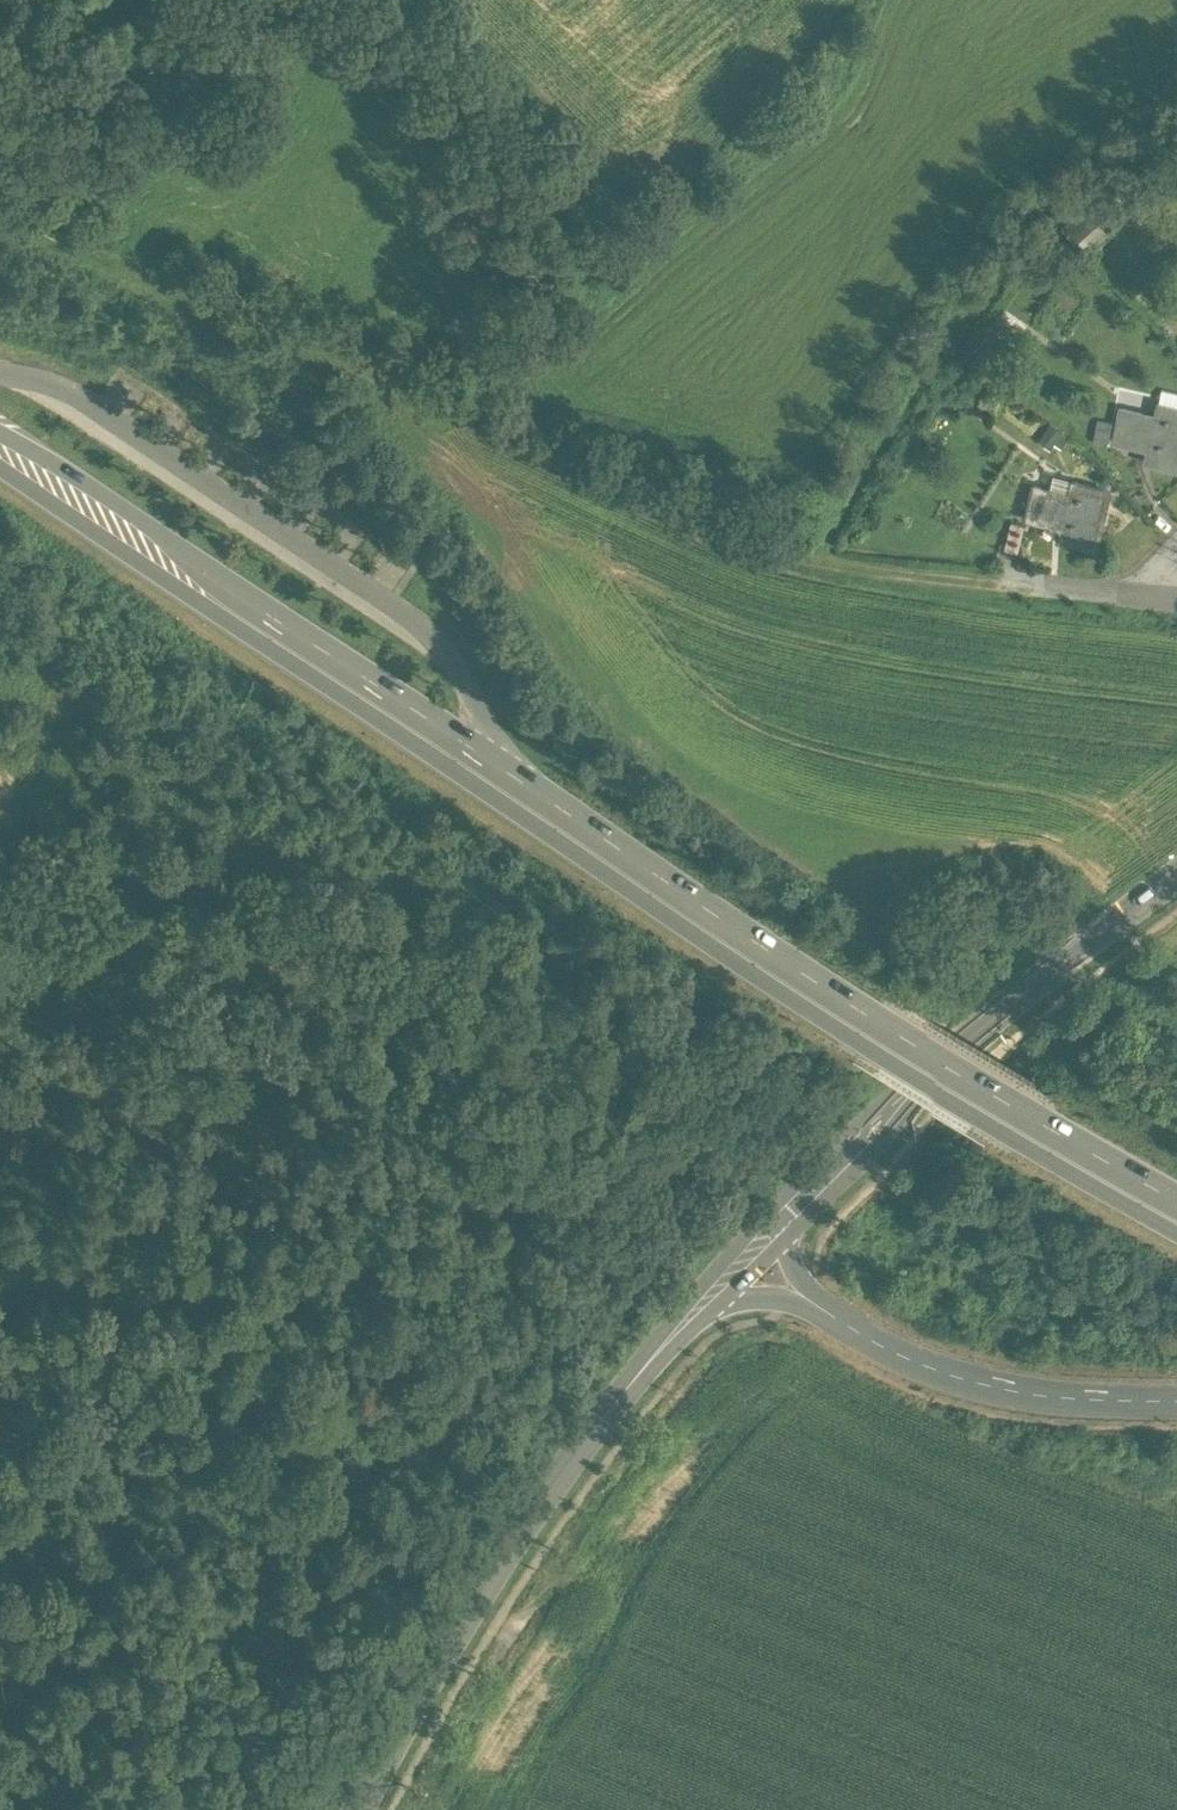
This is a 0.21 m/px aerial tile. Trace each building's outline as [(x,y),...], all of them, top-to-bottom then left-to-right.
[(1068,234),(1087,254),(1108,234),(1089,214),(1068,234)] [(987,340),(999,347),(1010,330),(998,323),(987,340)] [(1159,403),(1176,407),(1176,392),(1162,389),(1159,403)] [(1159,403),(1154,422),(1141,419),(1136,438),(1150,441),(1146,460),(1176,467),(1176,407),(1159,403)] [(1142,413),(1121,408),(1114,441),(1135,445),(1136,438),(1141,419),(1142,413)] [(1114,421),(1099,419),(1095,443),(1110,445),(1114,421)] [(1069,437),(1051,427),(1041,445),(1059,455),(1069,437)] [(1058,478),(1055,490),(1053,497),(1067,500),(1072,481),(1058,478)] [(1110,490),(1072,481),(1067,500),(1053,497),(1049,516),(1063,519),(1058,538),(1097,547),(1110,490)] [(1055,490),(1034,485),(1026,518),(1047,523),(1049,516),(1053,497),(1055,490)] [(1011,521),(1005,547),(1018,550),(1024,525),(1011,521)]
